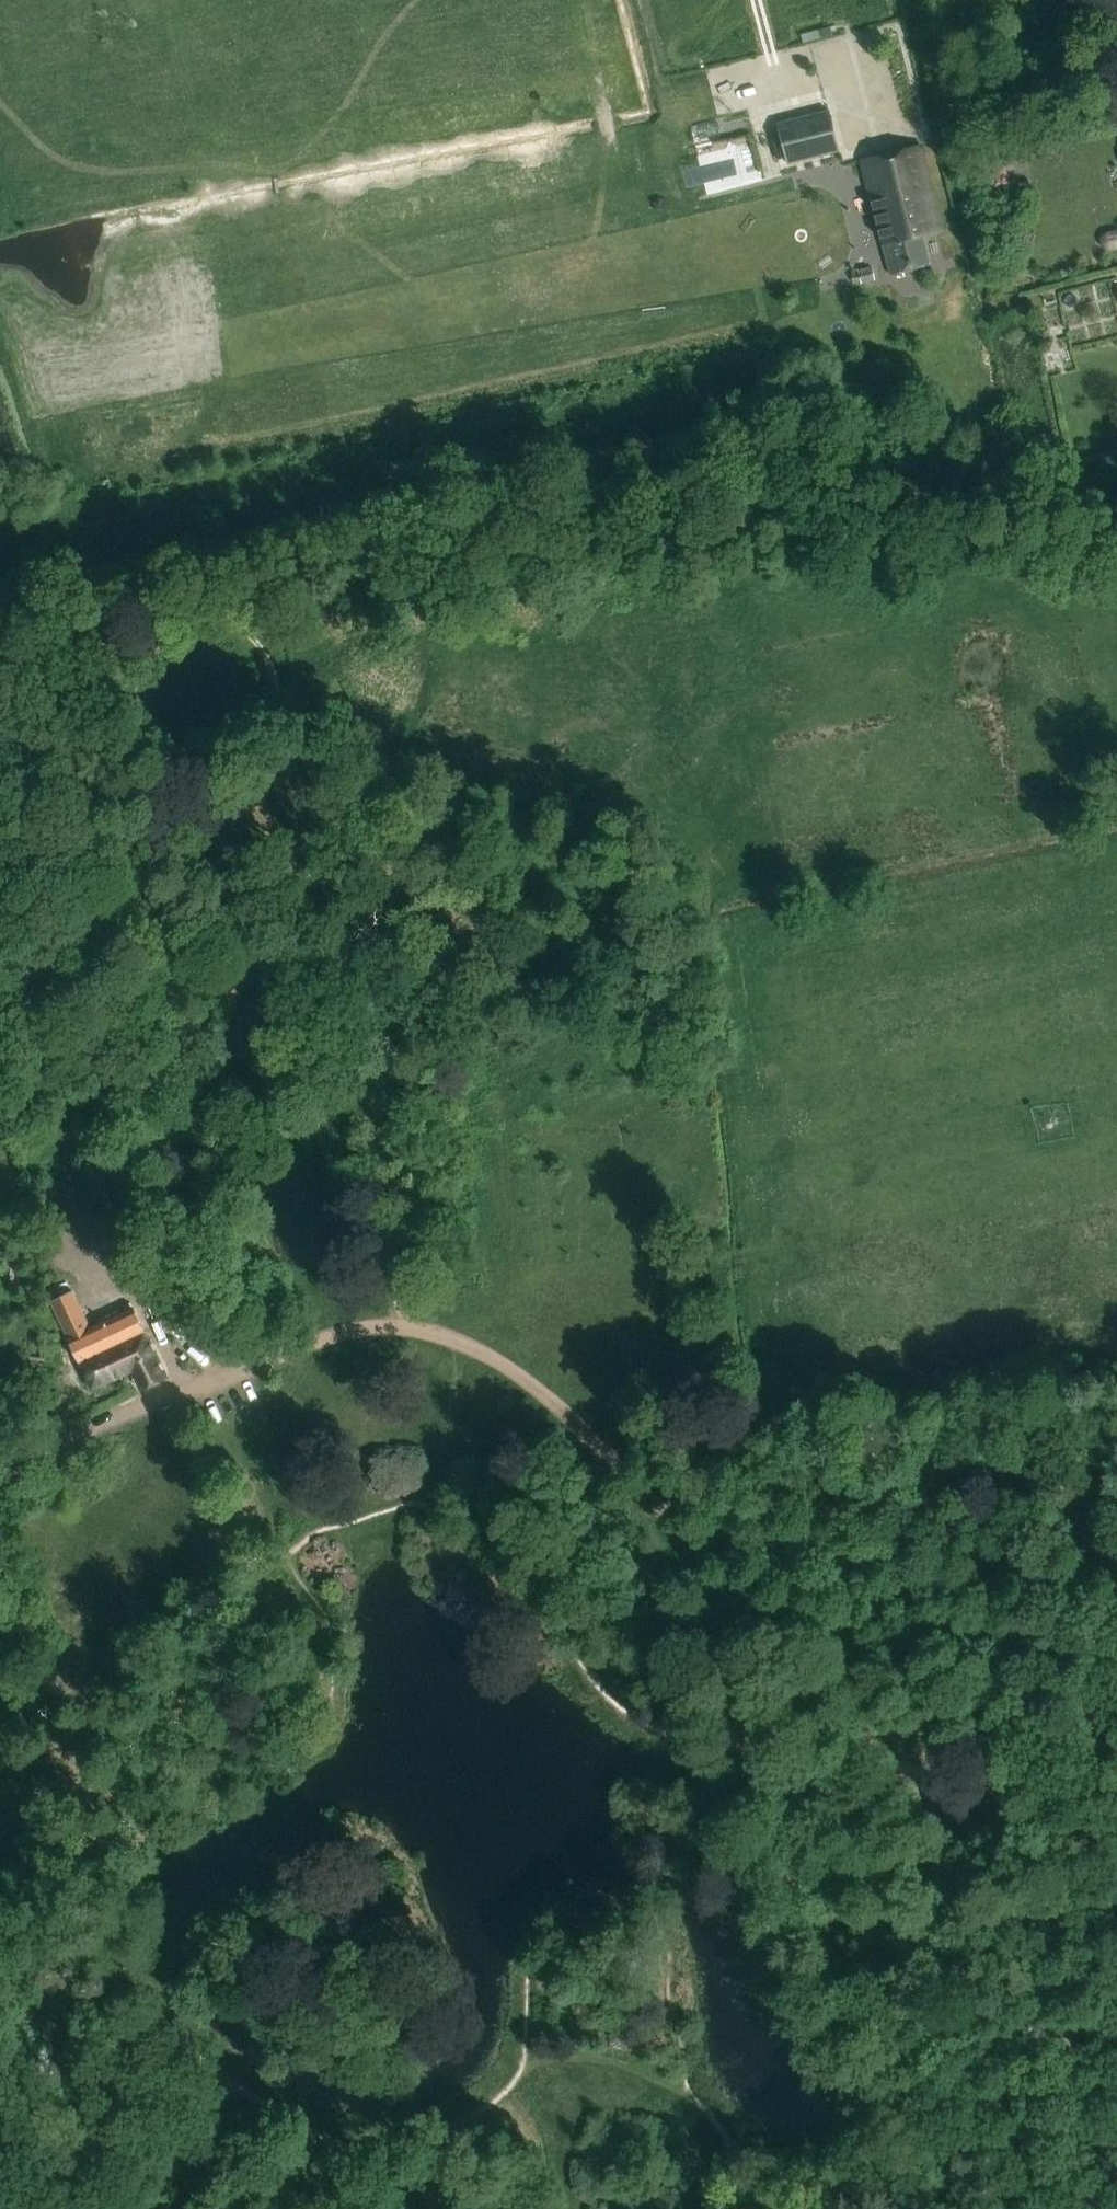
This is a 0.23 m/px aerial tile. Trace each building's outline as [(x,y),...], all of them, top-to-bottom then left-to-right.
[(788,165),(840,151),(830,112),(778,125),(788,165)] [(920,146),(862,160),(878,225),(887,258),(891,275),(930,265),(923,237),(942,232),(920,146)] [(872,267),(859,270),(862,284),(875,281),(872,267)] [(153,1351),(133,1308),(90,1328),(72,1291),(53,1300),(77,1351),(94,1387),(134,1368),(143,1387),(165,1377),(153,1351)]
